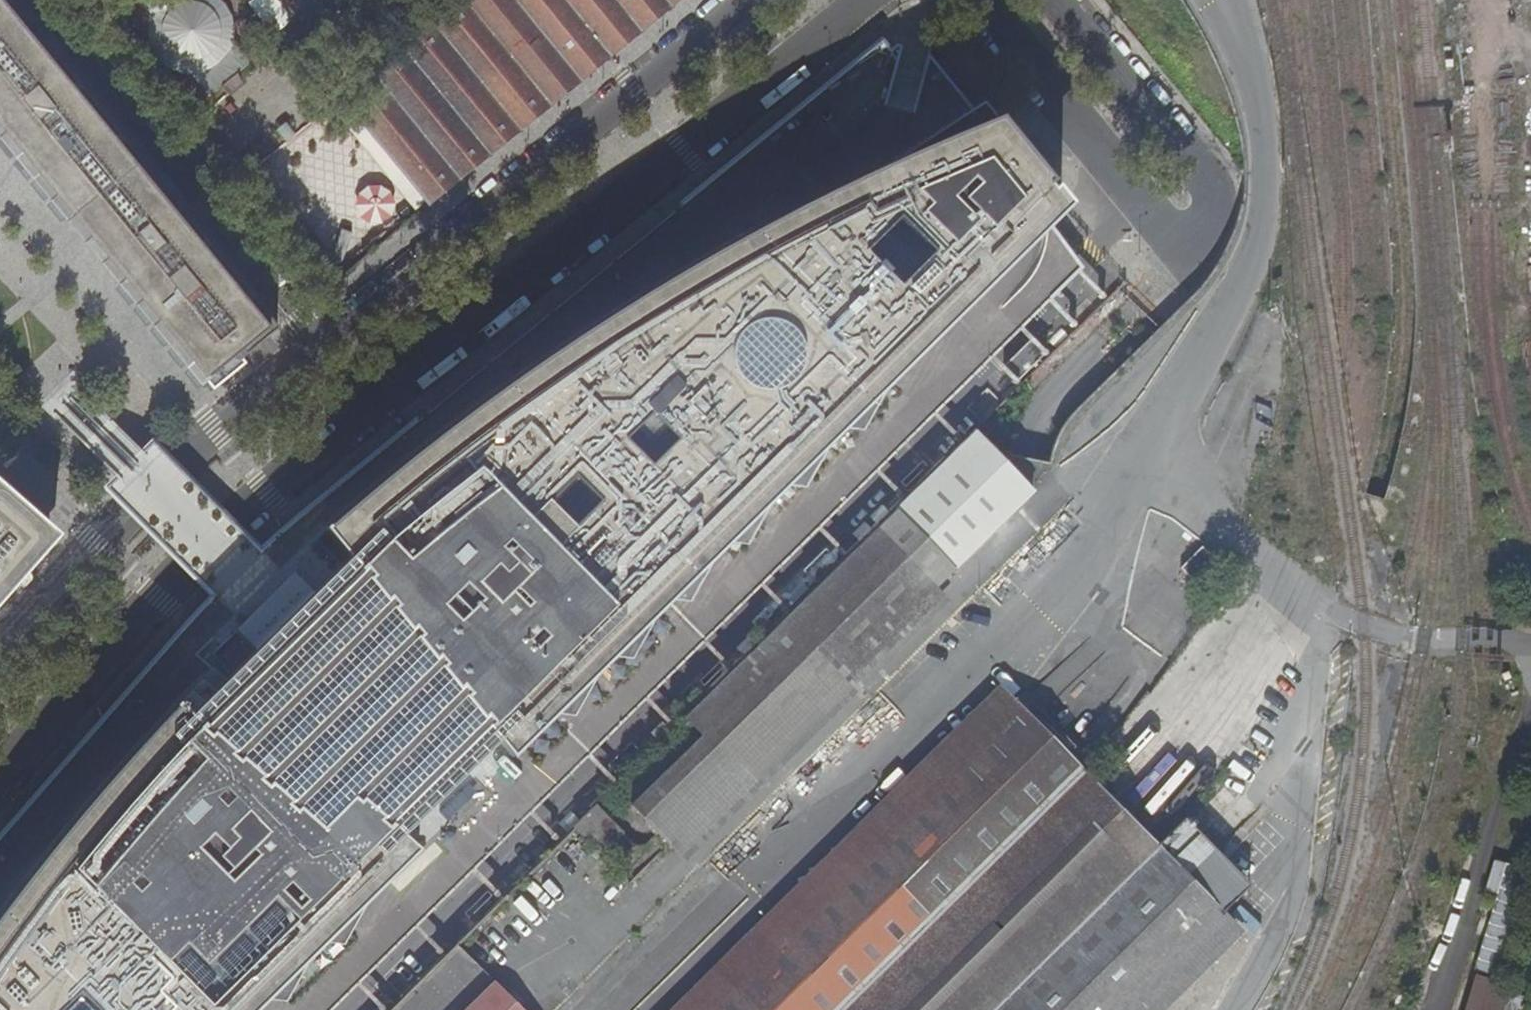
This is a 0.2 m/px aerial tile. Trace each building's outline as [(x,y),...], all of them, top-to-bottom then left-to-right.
[(2,136),(33,174),(36,178),(42,185),(71,220),(97,252),(132,296),(157,326),(186,361),(207,387),(217,379),(223,374),(247,355),(257,346),(278,329),(249,294),(218,255),(191,222),(190,221),(184,225),(158,193),(137,167),(142,163),(133,151),(101,112),(63,66),(54,54),(48,58),(25,30),(1,0),(0,0),(0,134),(2,136)] [(233,36),(233,22),(227,8),(220,0),(140,0),(151,14),(148,22),(148,35),(151,48),(159,59),(169,68),(182,72),(193,73),(209,94),(249,62),(232,41),(233,36)] [(290,17),(274,0),(249,0),(245,4),(272,34),(290,17)] [(324,10),(336,0),(316,0),(324,10)] [(340,94),(431,204),(453,186),(481,163),(509,140),(537,117),(565,94),(593,70),(622,46),(651,22),(678,0),(455,0),(340,94)] [(521,763),(565,721),(580,723),(599,689),(624,663),(637,665),(657,630),(680,606),(695,607),(716,572),(738,549),(752,550),(770,519),(796,491),(813,494),(831,459),(856,434),(870,436),(890,399),(923,367),(1059,232),(1083,208),(931,57),(897,44),(796,127),(705,204),(522,351),(453,409),(308,527),(240,584),(110,729),(0,857),(0,1009),(274,1009),(276,1008),(291,1009),(309,974),(332,951),(348,952),(359,931),(365,918),(428,858),(412,843),(508,748),(521,763)] [(240,367),(251,359),(247,355),(223,374),(217,379),(220,384),(240,367)] [(977,431),(577,826),(605,854),(628,831),(641,843),(652,842),(657,837),(669,850),(1033,488),(997,451),(977,431)] [(56,530),(35,512),(2,483),(0,481),(0,593),(14,577),(35,554),(56,530)] [(737,648),(744,655),(772,624),(765,618),(737,648)] [(1083,769),(1000,686),(674,1009),(840,1009),(1083,769)] [(1161,847),(1083,769),(840,1009),(997,1009),(1161,847)] [(1188,821),(1161,847),(1226,912),(1252,885),(1188,821)] [(1226,912),(1161,847),(997,1009),(1166,1009),(1245,931),(1226,912)] [(556,897),(531,872),(510,894),(534,919),(556,897)] [(1490,909),(1473,969),(1494,975),(1511,914),(1490,909)] [(1463,1009),(1502,1009),(1509,988),(1473,976),(1463,1009)] [(495,984),(469,1009),(521,1009),(495,984)]
